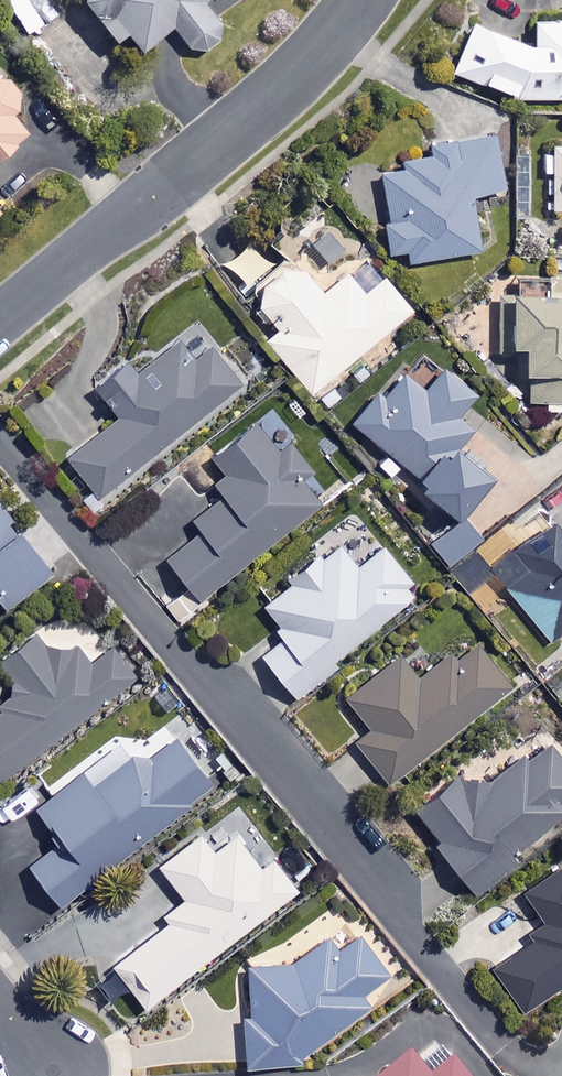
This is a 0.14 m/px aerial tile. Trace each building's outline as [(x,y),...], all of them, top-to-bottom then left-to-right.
[(37,0),(10,0),(8,1),(29,31),(49,17),(37,0)] [(112,35),(124,27),(138,46),(170,22),(191,51),(222,28),(201,0),(87,0),(112,35)] [(469,18),(452,67),(516,96),(561,95),(561,18),(530,19),(531,40),(469,18)] [(0,71),(0,150),(24,131),(7,109),(22,98),(0,71)] [(425,137),(427,148),(396,153),(398,165),(376,169),(384,216),(375,217),(380,249),(401,246),(403,257),(472,246),(462,189),(499,182),(489,127),(425,137)] [(545,145),(549,207),(561,206),(561,144),(545,145)] [(295,263),(277,263),(255,282),(251,297),(275,325),(262,336),(308,390),(408,305),(380,271),(360,288),(344,269),(319,290),(295,263)] [(546,272),(545,285),(505,284),(504,338),(518,338),(517,365),(527,366),(526,399),(548,399),(547,409),(557,409),(558,398),(561,398),(561,272),(546,272)] [(189,356),(173,337),(134,368),(128,361),(93,388),(114,414),(63,455),(95,494),(237,381),(206,342),(189,356)] [(469,390),(439,365),(412,370),(398,364),(367,401),(364,398),(347,418),(416,475),(413,479),(449,509),(482,469),(453,445),(469,426),(451,411),(469,390)] [(221,470),(211,479),(216,485),(184,511),(198,528),(164,557),(197,597),(315,499),(248,418),(206,452),(221,470)] [(0,507),(0,603),(0,604),(46,570),(0,507)] [(546,510),(506,544),(523,564),(501,583),(546,636),(561,623),(561,528),(546,510)] [(477,537),(458,517),(429,542),(447,563),(477,537)] [(351,556),(332,532),(286,569),(291,575),(256,604),(278,632),(256,650),(292,694),(331,662),(326,656),(410,587),(372,540),(351,556)] [(29,623),(0,646),(0,668),(9,680),(0,687),(0,776),(0,777),(132,673),(109,644),(91,658),(77,640),(71,644),(59,629),(44,641),(29,623)] [(509,678),(472,633),(449,652),(444,645),(411,672),(395,652),(342,695),(368,725),(351,739),(385,780),(509,678)] [(210,785),(167,728),(91,785),(81,771),(35,806),(57,836),(25,861),(55,902),(210,785)] [(539,733),(486,776),(448,771),(408,803),(435,836),(431,840),(471,890),(512,857),(506,849),(561,804),(561,762),(539,733)] [(209,848),(195,829),(154,861),(179,895),(159,911),(165,919),(109,961),(141,1004),(294,887),(270,855),(257,865),(231,831),(209,848)] [(558,862),(519,890),(545,925),(492,963),(524,1008),(561,981),(561,867),(558,862)] [(384,971),(354,931),(333,947),(322,933),(289,959),(240,962),(245,1018),(238,1019),(241,1063),(295,1059),(298,1053),(362,1007),(361,988),(384,971)] [(414,1055),(388,1075),(465,1075),(444,1051),(424,1067),(414,1055)]
